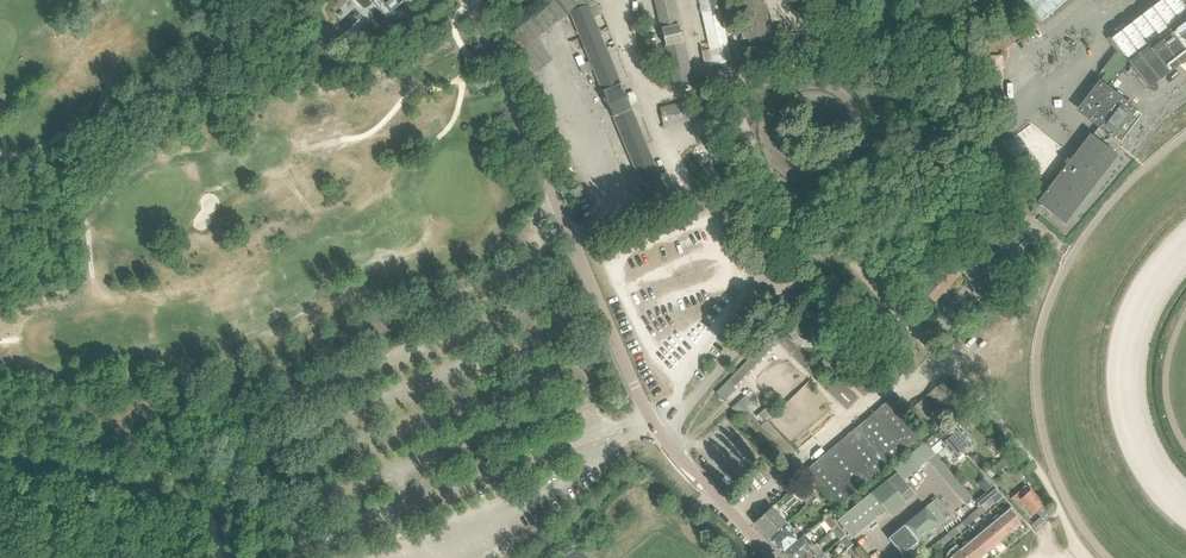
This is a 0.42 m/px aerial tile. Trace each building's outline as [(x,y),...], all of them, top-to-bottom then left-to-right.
[(408,0),(365,0),(386,22),(408,0)] [(509,36),(537,71),(552,59),(536,38),(570,12),(590,61),(579,66),(583,74),(594,70),(646,196),(664,189),(636,121),(640,120),(637,113),(642,112),(638,102),(629,105),(593,18),(601,15),(595,0),(556,0),(509,36)] [(675,8),(674,0),(655,0),(666,46),(675,88),(692,84),(675,8)] [(700,3),(712,54),(702,56),(705,67),(705,69),(731,61),(717,0),(699,0),(700,3)] [(761,6),(760,0),(744,0),(758,62),(773,59),(791,56),(790,48),(771,51),(761,6)] [(1067,0),(1025,0),(1042,21),(1067,0)] [(1184,3),(1181,0),(1165,0),(1119,35),(1118,32),(1108,39),(1117,52),(1098,76),(1112,89),(1125,69),(1134,66),(1150,87),(1185,59),(1185,1),(1184,3)] [(356,7),(338,23),(352,39),(371,23),(356,7)] [(990,80),(991,80),(1000,80),(1000,58),(990,58),(990,80)] [(1101,81),(1080,109),(1086,114),(1102,126),(1115,136),(1136,109),(1108,87),(1101,81)] [(703,116),(700,102),(659,111),(662,125),(703,116)] [(1119,153),(1095,135),(1093,134),(1040,202),(1066,222),(1119,153)] [(705,144),(716,165),(722,162),(711,141),(705,144)] [(998,175),(1007,168),(995,152),(986,159),(998,175)] [(971,251),(957,265),(968,275),(974,268),(976,270),(979,267),(978,266),(981,262),(971,251)] [(945,291),(961,275),(948,262),(921,290),(935,304),(947,292),(945,291)] [(804,322),(803,314),(798,314),(786,327),(786,336),(783,334),(782,336),(776,330),(716,393),(724,401),(778,344),(813,377),(820,369),(801,351),(810,351),(810,343),(797,341),(796,325),(804,322)] [(831,376),(828,373),(828,361),(821,361),(821,372),(814,379),(826,390),(827,389),(848,409),(858,399),(842,383),(842,376),(831,376)] [(873,388),(872,387),(855,370),(846,378),(864,397),(873,388)] [(941,384),(912,409),(931,431),(960,405),(941,384)] [(766,408),(756,416),(749,410),(754,406),(744,396),(732,407),(785,463),(797,452),(766,420),(778,409),(767,397),(761,403),(766,408)] [(836,509),(860,488),(922,436),(890,398),(804,472),(810,478),(816,486),(836,509)] [(944,427),(964,453),(972,446),(967,440),(969,438),(963,431),(961,433),(956,427),(969,416),(964,410),(944,427)] [(964,453),(944,427),(943,426),(925,441),(931,448),(941,440),(956,459),(964,453)] [(934,453),(931,448),(925,441),(894,468),(897,472),(887,480),(877,488),(837,520),(853,538),(886,511),(890,515),(905,502),(906,502),(916,494),(910,488),(903,479),(934,453)] [(808,493),(816,486),(810,478),(802,485),(808,493)] [(804,489),(800,485),(794,490),(798,494),(804,489)] [(990,499),(994,504),(1003,497),(997,490),(989,497),(990,499)] [(1043,504),(1030,490),(1023,496),(1020,493),(1013,499),(1022,509),(1025,505),(1033,513),(1043,504)] [(987,510),(994,504),(990,499),(983,505),(987,510)] [(980,515),(987,510),(983,505),(976,510),(980,515)] [(769,539),(787,523),(772,507),(754,522),(769,539)] [(902,555),(918,542),(940,524),(926,507),(888,538),(902,555)] [(667,517),(670,515),(665,508),(662,511),(667,517)] [(1035,529),(1055,512),(1051,508),(1031,525),(1035,529)] [(1014,529),(1021,524),(1009,509),(1002,514),(1014,529)] [(974,521),(980,515),(976,510),(969,516),(974,521)] [(1008,535),(1014,529),(1002,514),(995,520),(1008,535)] [(967,527),(974,521),(969,516),(963,522),(967,527)] [(837,526),(837,525),(833,520),(810,541),(804,533),(799,537),(782,553),(786,557),(798,557),(813,545),(814,545),(837,526)] [(1001,540),(1008,535),(995,520),(989,525),(1001,540)] [(959,533),(967,527),(963,522),(955,528),(959,533)] [(782,553),(799,537),(787,523),(769,539),(782,553)] [(994,546),(1001,540),(989,525),(982,531),(994,546)] [(951,539),(959,533),(955,528),(947,534),(951,539)] [(840,537),(845,533),(841,529),(837,533),(840,537)] [(987,552),(994,546),(982,531),(975,537),(987,552)] [(848,547),(853,543),(845,533),(840,537),(848,547)] [(944,546),(951,539),(947,534),(939,540),(944,546)] [(980,557),(987,552),(975,537),(967,543),(980,557)] [(936,552),(944,546),(939,540),(932,547),(936,552)] [(856,557),(860,553),(853,543),(848,547),(856,557)] [(980,557),(967,543),(960,549),(967,557),(980,557)] [(583,552),(578,545),(561,557),(588,557),(583,552)] [(814,545),(813,545),(798,557),(817,557),(818,557),(811,549),(814,545)] [(936,552),(932,547),(920,556),(922,557),(929,557),(936,552)] [(960,549),(952,556),(954,557),(967,557),(960,549)]
